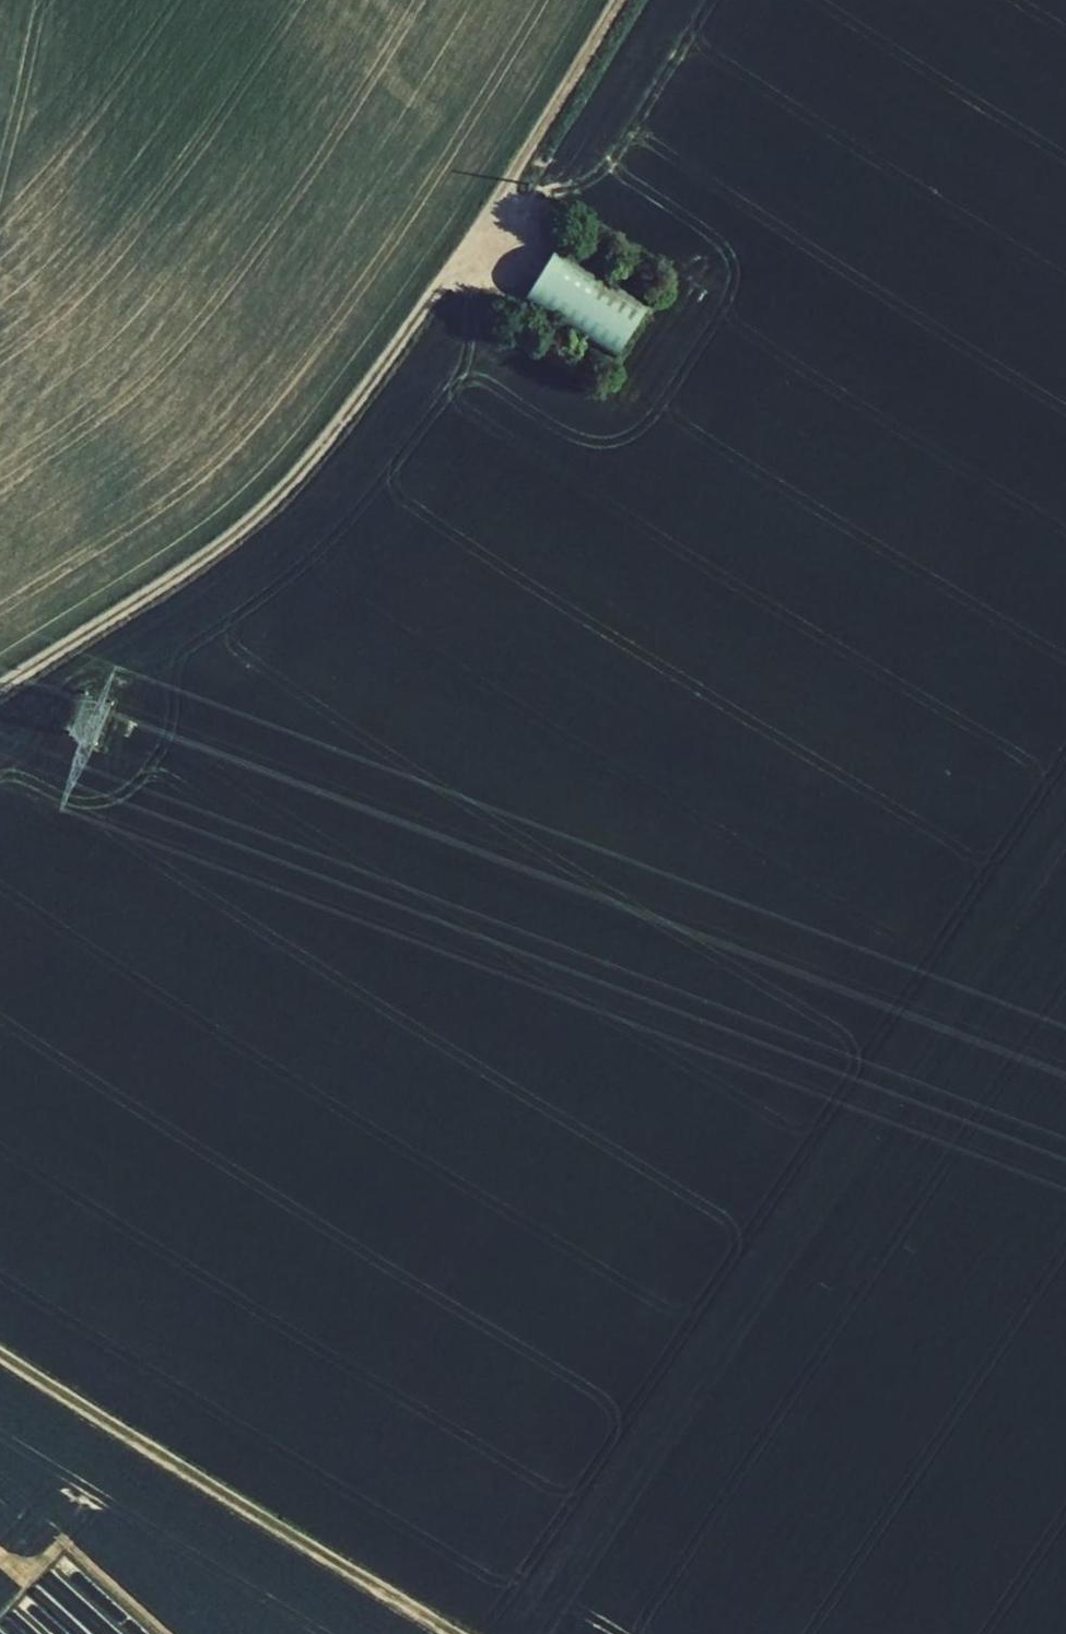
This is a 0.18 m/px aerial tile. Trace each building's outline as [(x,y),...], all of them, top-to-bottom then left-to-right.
[(523,306),(616,360),(650,302),(557,248),(523,306)]
